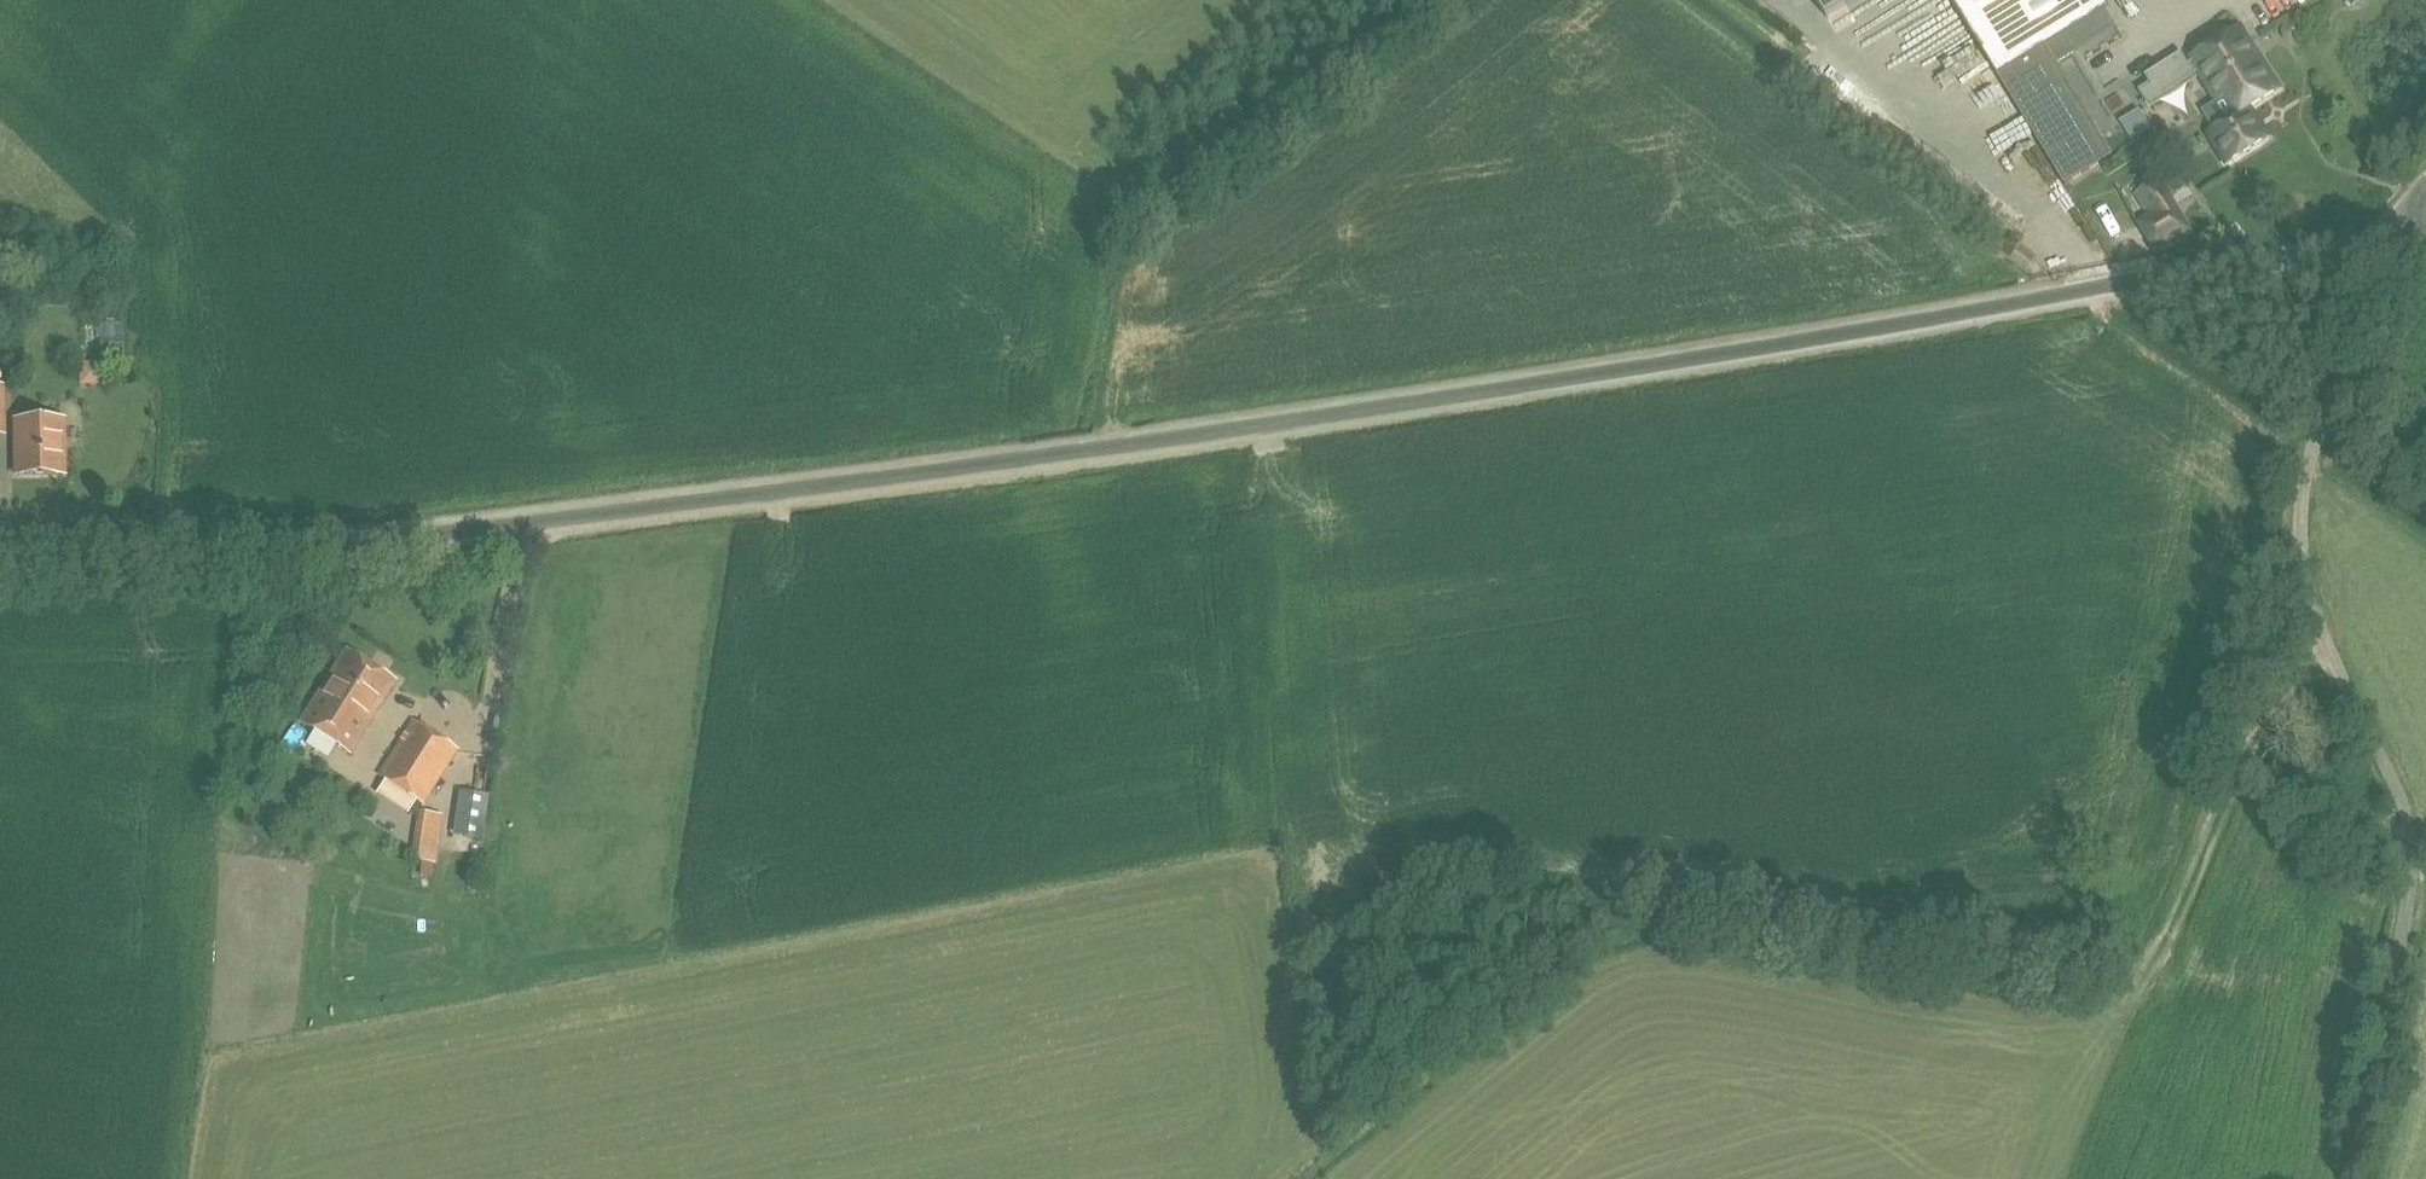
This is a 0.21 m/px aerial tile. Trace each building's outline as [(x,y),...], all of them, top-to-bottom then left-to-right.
[(1827,16),(1854,0),(1817,0),(1827,16)] [(2103,0),(1954,0),(1988,55),(2004,46),(2016,65),(2049,46),(2103,17),(2111,12),(2103,0)] [(2049,46),(2059,63),(2071,55),(2112,31),(2103,17),(2049,46)] [(2240,28),(2222,39),(2240,68),(2229,75),(2239,90),(2238,91),(2249,108),(2279,89),(2240,28)] [(2153,83),(2141,90),(2151,106),(2163,99),(2198,76),(2197,74),(2201,71),(2220,102),(2212,106),(2223,123),(2209,131),(2229,162),(2268,137),(2249,108),(2238,91),(2239,90),(2229,75),(2240,68),(2222,39),(2218,42),(2193,57),(2195,60),(2190,63),(2182,50),(2146,73),(2153,83)] [(1988,55),(1986,56),(2064,182),(2065,184),(2127,146),(2071,55),(2059,63),(2049,46),(2016,66),(2016,65),(2004,46),(1988,55)] [(2123,124),(2134,142),(2153,131),(2141,112),(2123,124)] [(2033,158),(2021,167),(2031,180),(2044,171),(2033,158)] [(2136,194),(2148,214),(2159,231),(2181,217),(2158,180),(2136,194)] [(2315,385),(2307,381),(2303,388),(2312,393),(2315,385)] [(16,474),(65,474),(64,420),(15,421),(16,474)] [(350,753),(395,681),(347,651),(302,722),(350,753)] [(379,775),(385,779),(424,804),(458,750),(413,722),(379,775)] [(482,841),(489,796),(473,793),(466,838),(482,841)] [(420,812),(412,862),(436,866),(444,816),(420,812)]
